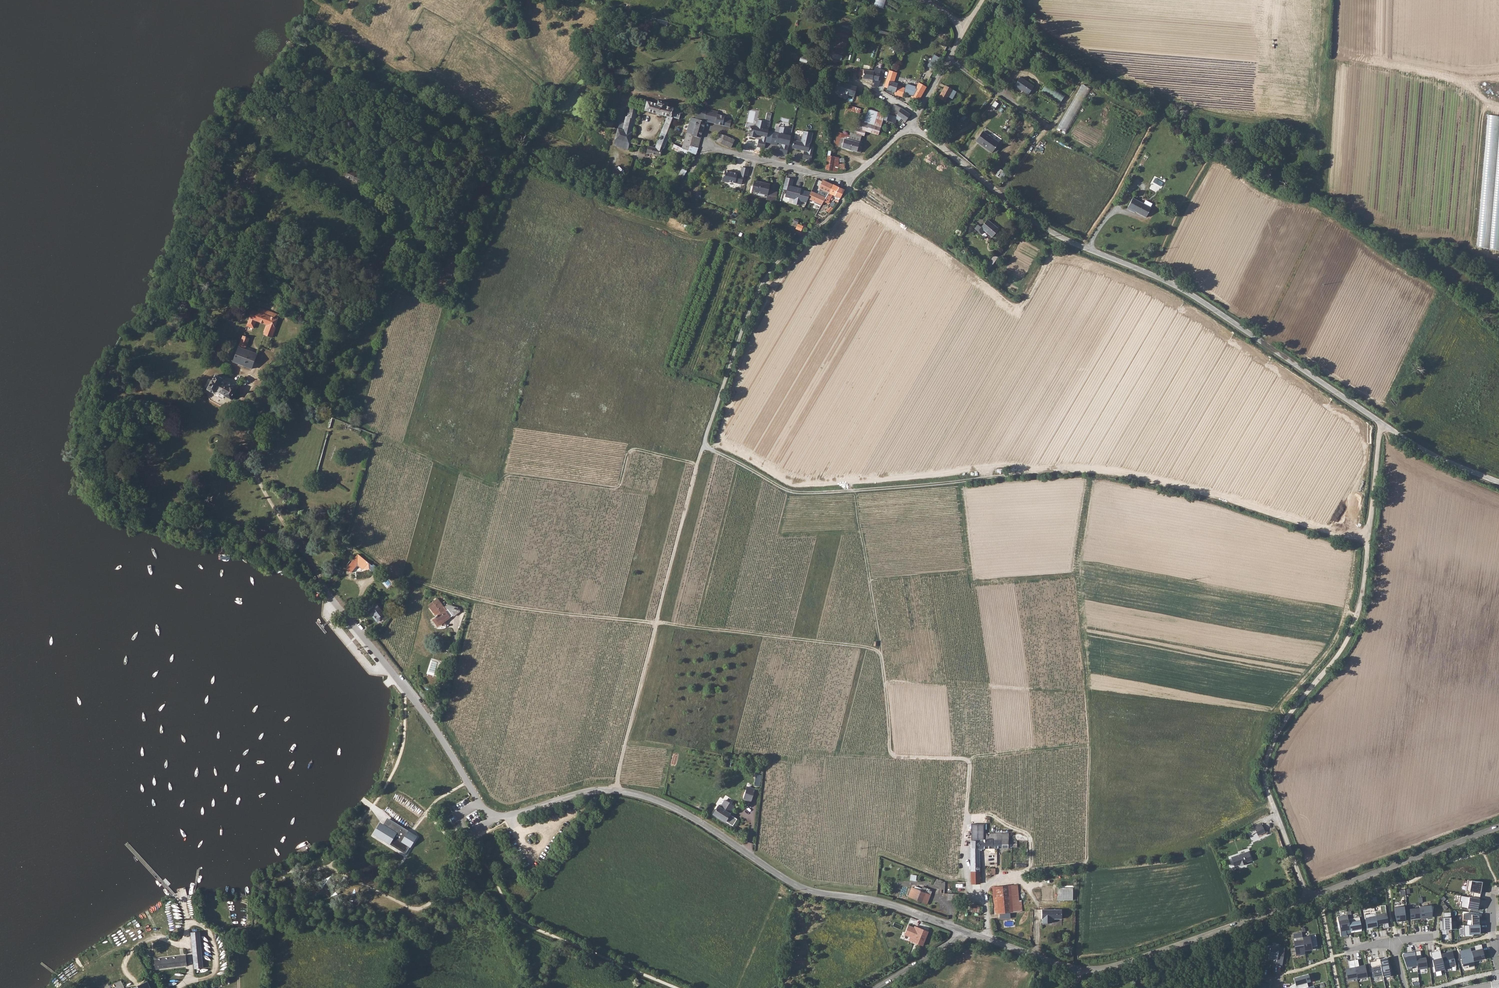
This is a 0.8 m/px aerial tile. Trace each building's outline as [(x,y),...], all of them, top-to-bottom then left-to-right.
[(785,33),(793,34),(794,26),(786,25),(785,33)] [(934,60),(937,61),(938,57),(933,55),(930,65),(932,66),(934,60)] [(874,71),(873,80),(873,83),(875,83),(874,86),(878,87),(879,85),(880,81),(881,81),(885,70),(875,67),(874,71)] [(874,71),(871,71),(860,69),(859,76),(863,77),(863,79),(873,80),(874,71)] [(885,81),(883,87),(887,88),(887,90),(895,92),(894,94),(903,97),(904,93),(905,88),(897,86),(898,84),(893,83),(896,73),(889,71),(888,74),(885,81)] [(1020,78),(1015,86),(1028,95),(1034,87),(1020,78)] [(842,81),(839,91),(855,97),(858,87),(842,81)] [(927,87),(919,83),(917,87),(907,84),(905,88),(904,93),(914,96),(913,97),(919,101),(927,87)] [(1046,84),(1042,92),(1061,101),(1065,94),(1046,84)] [(945,86),(939,98),(945,102),(952,90),(945,86)] [(656,148),(655,148),(662,150),(664,147),(669,135),(668,135),(667,134),(673,118),(679,119),(681,111),(681,110),(668,107),(669,103),(658,101),(657,104),(647,102),(645,111),(668,116),(656,148)] [(890,114),(890,115),(897,117),(898,115),(897,114),(901,108),(894,105),(893,108),(890,114)] [(618,129),(613,145),(628,150),(630,143),(638,110),(629,108),(629,109),(627,116),(626,116),(622,130),(618,128),(618,129)] [(885,114),(883,120),(895,123),(896,119),(897,119),(900,121),(902,119),(906,121),(910,115),(901,108),(897,114),(898,115),(897,117),(890,115),(885,114)] [(697,116),(695,118),(701,120),(704,121),(706,115),(710,116),(711,110),(707,109),(707,110),(700,109),(697,115),(697,116)] [(715,124),(723,126),(723,123),(730,124),(731,121),(724,119),(725,116),(717,115),(715,124)] [(605,116),(603,125),(612,128),(614,118),(605,116)] [(682,148),(688,151),(696,155),(696,153),(699,146),(701,138),(706,121),(704,121),(701,120),(695,118),(692,118),(682,147),(682,148)] [(749,137),(755,138),(755,135),(762,136),(761,140),(759,140),(757,147),(764,149),(768,130),(764,130),(766,122),(757,120),(756,128),(751,127),(749,137)] [(773,132),(771,144),(776,145),(777,143),(781,144),(779,153),(787,154),(791,137),(786,136),(788,129),(780,128),(779,134),(773,132)] [(983,131),(976,141),(979,144),(980,143),(988,149),(988,150),(992,153),(999,143),(983,131)] [(793,141),(792,149),(804,151),(802,159),(811,160),(813,148),(809,147),(811,133),(803,132),(800,143),(793,141)] [(841,138),(838,147),(860,152),(861,147),(858,147),(861,135),(855,133),(851,132),(850,136),(849,140),(841,138)] [(735,140),(724,135),(719,133),(716,141),(731,148),(735,140)] [(682,148),(674,144),(672,148),(686,155),(688,151),(682,148)] [(649,146),(648,147),(648,150),(647,153),(661,156),(662,150),(655,148),(656,148),(649,146)] [(725,171),(723,181),(742,185),(744,175),(748,176),(749,169),(742,167),(741,174),(725,171)] [(347,174),(346,176),(352,179),(353,178),(356,173),(346,168),(344,172),(347,174)] [(681,177),(683,179),(687,171),(682,168),(678,176),(681,177)] [(1003,179),(1007,172),(1000,168),(996,176),(1003,179)] [(356,173),(353,178),(359,181),(361,176),(356,173)] [(808,199),(810,192),(802,190),(802,188),(792,186),(794,179),(786,178),(783,190),(787,190),(785,197),(795,199),(794,205),(800,205),(801,202),(806,203),(808,199)] [(823,180),(819,189),(829,193),(833,185),(824,181),(823,180)] [(754,181),(752,192),(767,195),(766,200),(775,202),(777,192),(769,190),(770,185),(754,181)] [(825,199),(824,201),(828,203),(832,195),(840,199),(845,190),(835,186),(836,184),(834,183),(833,185),(829,193),(828,195),(825,199)] [(818,194),(811,191),(810,192),(808,199),(821,206),(824,201),(829,193),(820,189),(818,194)] [(1133,198),(1128,209),(1135,212),(1136,211),(1147,217),(1152,208),(1151,207),(1153,204),(1146,200),(1144,204),(1133,198)] [(988,220),(981,228),(992,237),(999,229),(988,220)] [(183,311),(181,314),(188,317),(193,307),(189,305),(186,312),(185,311),(183,311)] [(261,345),(268,348),(276,326),(274,323),(277,317),(266,313),(268,308),(260,305),(257,309),(253,308),(248,323),(253,326),(257,318),(269,323),(261,345)] [(243,334),(234,360),(252,367),(257,352),(245,347),(243,346),(244,344),(246,344),(249,336),(243,334)] [(208,374),(204,385),(224,394),(225,392),(231,394),(235,384),(229,381),(228,382),(218,378),(220,373),(215,371),(212,376),(208,374)] [(344,421),(343,426),(358,432),(360,428),(355,426),(344,421)] [(357,553),(347,566),(346,568),(350,571),(363,570),(363,569),(368,568),(374,574),(379,568),(369,561),(368,562),(357,553)] [(334,574),(329,580),(333,584),(338,577),(334,574)] [(429,603),(428,604),(429,605),(436,615),(434,616),(440,624),(444,624),(446,619),(450,616),(445,611),(447,609),(453,616),(460,611),(456,607),(447,604),(443,607),(436,598),(429,603)] [(375,604),(368,610),(377,620),(381,617),(380,615),(383,612),(375,604)] [(747,786),(743,798),(750,801),(754,788),(747,786)] [(718,806),(713,814),(725,822),(730,814),(729,813),(734,806),(725,800),(720,807),(718,806)] [(388,818),(387,820),(391,823),(416,838),(410,848),(411,848),(418,836),(388,818)] [(391,823),(387,820),(384,824),(383,827),(379,833),(377,837),(406,854),(410,848),(416,838),(391,823)] [(383,827),(384,824),(381,822),(373,834),(377,837),(379,833),(383,827)] [(1260,822),(1253,826),(1258,835),(1265,832),(1260,822)] [(1002,850),(1008,850),(1008,847),(1011,847),(1026,847),(1026,841),(1008,840),(1008,833),(983,833),(983,824),(970,824),(970,848),(978,848),(978,840),(987,840),(993,840),(993,841),(997,841),(1002,842),(1002,850)] [(978,848),(970,848),(970,857),(979,857),(997,857),(997,850),(997,841),(993,841),(993,840),(987,840),(978,840),(978,848)] [(1250,849),(1235,855),(1238,863),(1254,857),(1250,849)] [(979,857),(970,857),(971,884),(979,885),(979,857)] [(987,869),(986,875),(987,876),(987,877),(989,878),(990,877),(991,877),(991,876),(991,875),(994,875),(995,869),(987,869)] [(945,882),(935,878),(933,885),(942,886),(941,889),(944,890),(945,882)] [(1467,880),(1465,890),(1472,892),(1471,897),(1479,898),(1482,881),(1467,880)] [(993,886),(994,913),(1000,913),(1001,919),(1011,918),(1011,912),(1020,911),(1019,884),(993,886)] [(921,891),(914,888),(911,887),(908,896),(927,904),(932,890),(923,887),(922,889),(921,891)] [(1058,899),(1073,900),(1073,887),(1058,887),(1058,899)] [(1459,906),(1477,909),(1479,898),(1471,897),(1459,895),(1458,900),(1460,901),(1459,906)] [(1419,908),(1420,916),(1432,915),(1433,905),(1430,904),(1419,905),(1419,908)] [(1385,905),(1380,905),(1374,906),(1375,915),(1377,924),(1382,923),(1383,928),(1388,927),(1386,913),(1385,905)] [(1402,906),(1393,907),(1393,915),(1395,921),(1404,921),(1402,906)] [(1420,916),(1419,908),(1409,908),(1410,919),(1420,918),(1420,916)] [(1054,910),(1041,910),(1041,918),(1042,923),(1051,923),(1051,919),(1061,919),(1061,910),(1054,910)] [(1347,915),(1338,917),(1340,932),(1345,931),(1346,933),(1350,932),(1349,931),(1348,922),(1347,915)] [(1377,926),(1377,924),(1375,915),(1365,917),(1366,928),(1377,926)] [(1360,920),(1348,922),(1349,931),(1361,929),(1360,920)] [(910,924),(904,938),(915,942),(918,943),(923,945),(928,932),(910,924)] [(198,932),(190,932),(194,968),(202,967),(198,932)] [(1302,939),(1293,941),(1296,954),(1305,952),(1302,939)] [(1269,951),(1269,956),(1277,957),(1276,962),(1282,963),(1284,949),(1278,948),(1278,947),(1268,945),(1267,951),(1269,951)] [(1430,951),(1434,970),(1444,968),(1441,953),(1440,948),(1430,951)] [(1462,963),(1473,961),(1471,951),(1470,948),(1460,950),(1462,963)] [(1482,948),(1471,951),(1473,961),(1484,958),(1482,948)] [(1403,956),(1407,970),(1412,968),(1412,966),(1417,965),(1415,951),(1403,953),(1403,954),(1402,955),(1402,956),(1403,956)] [(1415,951),(1417,965),(1417,969),(1427,968),(1426,957),(1421,957),(1420,951),(1415,951)] [(1452,951),(1441,953),(1444,968),(1455,965),(1452,951)] [(185,956),(155,959),(156,969),(187,965),(185,956)] [(1379,959),(1383,977),(1392,975),(1391,969),(1389,970),(1388,965),(1390,965),(1388,957),(1383,958),(1384,960),(1380,961),(1379,959)] [(1353,960),(1357,977),(1357,978),(1367,976),(1365,964),(1359,966),(1358,959),(1353,960)] [(1345,968),(1347,979),(1357,977),(1353,960),(1348,961),(1349,966),(1349,967),(1345,968)] [(1394,975),(1397,986),(1390,987),(1401,987),(1398,974),(1394,975)]
